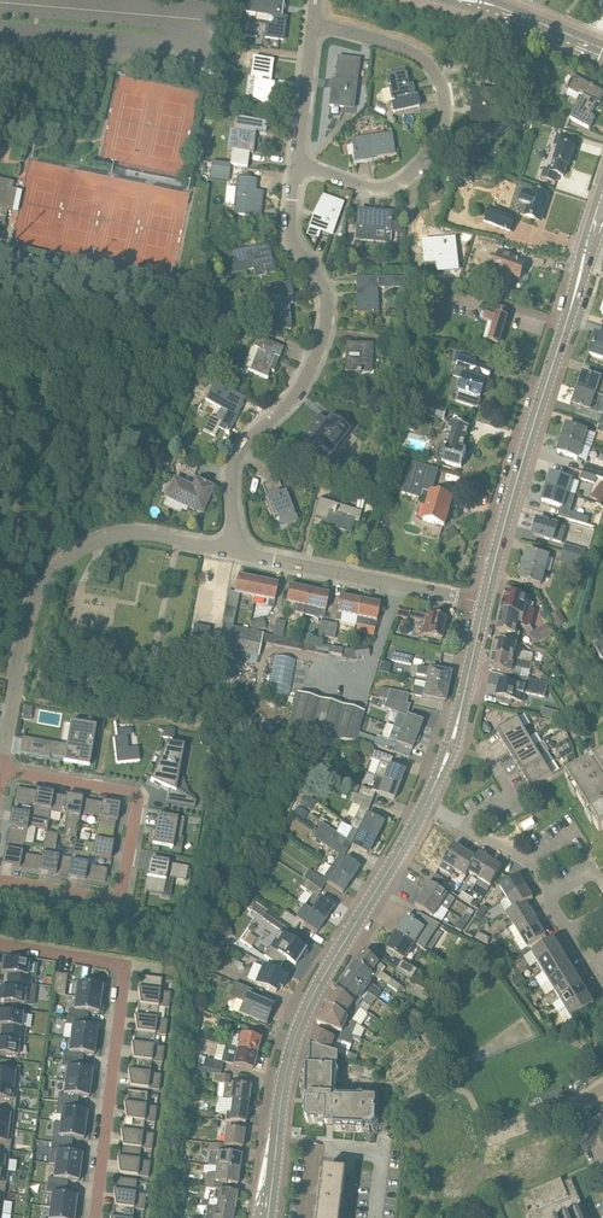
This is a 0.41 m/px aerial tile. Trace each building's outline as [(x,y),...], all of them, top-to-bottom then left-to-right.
[(285,18),(281,17),(284,0),(247,0),(246,14),(273,17),(272,24),(266,23),(264,37),(283,39),(285,18)] [(368,7),(358,5),(356,11),(366,14),(368,7)] [(272,102),(274,83),(271,83),(273,61),(253,58),(251,76),(254,77),(253,81),(254,81),(252,100),(272,102)] [(353,108),(359,61),(339,58),(335,88),(332,87),(330,106),(353,108)] [(406,74),(405,73),(387,77),(386,77),(389,89),(382,90),(384,104),(391,102),(393,113),(419,107),(417,96),(410,96),(408,85),(409,85),(407,74),(406,74)] [(573,76),(567,88),(564,87),(560,95),(575,103),(580,93),(584,95),(571,119),(590,128),(595,118),(591,115),(602,92),(602,91),(573,76)] [(494,107),(495,91),(476,90),(474,106),(472,131),(496,133),(498,108),(494,107)] [(541,113),(539,108),(535,107),(531,111),(533,115),(538,116),(541,113)] [(266,132),(267,122),(235,118),(230,160),(230,165),(248,167),(249,153),(253,153),(255,135),(256,131),(266,132)] [(356,161),(368,159),(368,157),(393,153),(391,134),(353,139),(356,161)] [(558,146),(553,161),(550,171),(544,170),(542,178),(554,181),(556,173),(563,175),(567,165),(569,166),(575,148),(565,145),(567,138),(557,135),(554,145),(558,146)] [(491,157),(496,151),(492,147),(487,153),(491,157)] [(205,172),(206,163),(197,162),(196,171),(205,172)] [(229,176),(230,165),(212,163),(211,174),(229,176)] [(474,174),(457,169),(454,183),(461,185),(464,178),(472,180),(474,174)] [(263,191),(254,191),(256,181),(237,179),(233,214),(254,217),(256,208),(260,208),(262,192),(263,192),(263,191)] [(548,202),(550,194),(520,185),(522,181),(516,179),(514,185),(518,186),(511,212),(540,220),(545,202),(548,202)] [(16,190),(12,189),(13,183),(0,180),(0,218),(6,219),(7,210),(12,211),(16,190)] [(332,234),(344,200),(325,193),(319,210),(321,210),(319,216),(315,214),(310,227),(332,234)] [(391,233),(391,214),(359,213),(357,241),(375,242),(376,232),(391,233)] [(511,234),(515,220),(491,213),(487,227),(511,234)] [(456,237),(423,240),(425,265),(426,265),(426,274),(459,272),(456,237)] [(274,271),(267,245),(228,255),(233,275),(253,270),(254,276),(274,271)] [(522,275),(524,269),(523,269),(524,265),(516,262),(518,256),(500,250),(493,271),(520,279),(521,275),(522,275)] [(357,313),(379,312),(378,288),(406,287),(405,276),(356,278),(356,290),(357,313)] [(290,305),(288,283),(259,290),(262,303),(269,301),(271,329),(291,331),(288,305),(290,305)] [(505,316),(507,309),(499,306),(497,312),(487,309),(484,321),(493,324),(488,341),(499,345),(508,317),(505,316)] [(234,328),(237,319),(224,314),(220,323),(234,328)] [(596,334),(589,355),(602,359),(602,337),(596,334)] [(278,358),(282,349),(258,338),(254,347),(259,350),(250,370),(267,378),(277,357),(278,358)] [(432,353),(434,344),(426,342),(424,351),(432,353)] [(371,374),(373,347),(347,345),(345,371),(357,372),(357,374),(361,374),(361,373),(371,374)] [(475,364),(477,360),(460,355),(458,364),(456,363),(452,376),(462,379),(459,390),(460,391),(456,401),(475,407),(478,397),(480,397),(485,382),(482,381),(484,376),(489,377),(491,369),(475,364)] [(602,397),(602,380),(601,380),(601,379),(583,373),(578,389),(602,397)] [(206,387),(209,381),(201,377),(198,382),(206,387)] [(228,433),(243,404),(242,404),(245,398),(215,383),(206,401),(227,412),(222,422),(211,416),(203,430),(215,436),(219,429),(228,433)] [(599,414),(602,402),(602,397),(578,389),(572,405),(599,414)] [(444,420),(447,409),(432,404),(429,416),(444,420)] [(346,427),(351,419),(338,409),(326,425),(317,419),(301,441),(318,453),(320,450),(331,458),(351,431),(346,427)] [(462,449),(469,427),(450,421),(444,444),(440,443),(435,460),(461,468),(466,450),(462,449)] [(562,439),(583,446),(588,432),(567,425),(562,439)] [(583,460),(588,447),(583,446),(562,439),(557,453),(578,460),(579,459),(583,460)] [(169,468),(174,457),(166,454),(161,465),(169,468)] [(424,490),(432,493),(439,469),(412,462),(403,493),(405,493),(405,494),(421,499),(424,490)] [(596,477),(602,479),(602,477),(602,471),(584,465),(582,472),(596,477)] [(594,483),(596,477),(582,472),(580,479),(594,483)] [(547,488),(568,494),(572,480),(551,474),(547,488)] [(192,486),(174,479),(166,497),(188,507),(202,513),(213,488),(194,480),(192,486)] [(282,493),(276,479),(269,482),(274,495),(267,498),(274,516),(277,515),(279,520),(283,518),(286,524),(295,520),(283,492),(282,493)] [(563,508),(568,494),(547,488),(543,502),(563,508)] [(424,490),(421,499),(429,501),(424,521),(445,527),(453,499),(432,493),(424,490)] [(363,509),(365,501),(359,499),(357,508),(363,509)] [(358,524),(361,512),(319,500),(314,517),(322,519),(322,518),(327,519),(325,526),(350,533),(354,522),(358,524)] [(593,527),(595,520),(570,512),(567,520),(593,527)] [(562,543),(566,529),(537,520),(532,535),(562,543)] [(563,553),(583,558),(586,547),(582,546),(581,549),(565,544),(563,553)] [(524,566),(546,571),(550,557),(528,551),(524,566)] [(581,566),(583,558),(563,553),(560,563),(572,566),(574,564),(581,566)] [(206,559),(200,583),(219,587),(225,563),(206,559)] [(542,586),(546,571),(524,566),(520,580),(542,586)] [(254,598),(257,581),(238,577),(234,592),(228,591),(222,624),(233,627),(239,595),(254,598)] [(257,581),(254,598),(268,601),(267,608),(273,609),(275,601),(274,601),(278,585),(257,581)] [(304,614),(308,591),(289,587),(284,610),(304,614)] [(211,614),(215,594),(203,591),(199,611),(211,614)] [(308,591),(304,614),(324,618),(328,595),(308,591)] [(521,627),(526,629),(530,626),(532,624),(535,610),(527,608),(529,600),(506,594),(501,612),(524,617),(521,627)] [(356,618),(359,601),(340,597),(335,621),(341,622),(342,615),(356,618)] [(359,601),(356,618),(357,618),(355,625),(369,628),(375,629),(380,605),(359,601)] [(442,639),(446,619),(410,612),(410,611),(398,608),(396,618),(408,620),(408,619),(425,622),(424,627),(423,627),(421,636),(442,639)] [(559,628),(567,622),(559,611),(551,616),(559,628)] [(524,617),(501,612),(497,632),(500,633),(505,634),(504,638),(518,641),(520,632),(518,632),(519,626),(521,627),(524,617)] [(252,631),(264,628),(266,628),(264,618),(250,621),(252,631)] [(282,637),(285,622),(276,620),(273,635),(282,637)] [(326,638),(328,623),(321,621),(317,636),(326,638)] [(328,623),(326,638),(334,639),(337,625),(328,623)] [(263,633),(233,627),(222,624),(214,664),(231,667),(234,652),(258,657),(263,633)] [(206,648),(210,628),(194,625),(190,645),(206,648)] [(547,625),(533,632),(529,634),(533,642),(534,644),(549,636),(552,635),(547,626),(547,625)] [(265,644),(286,646),(287,637),(266,635),(265,644)] [(602,641),(593,647),(602,662),(602,641)] [(493,656),(532,663),(533,654),(516,651),(517,646),(496,642),(493,656)] [(354,651),(355,659),(370,657),(368,645),(363,646),(362,644),(353,645),(354,647),(354,651)] [(341,656),(343,649),(331,647),(329,654),(341,656)] [(410,665),(412,657),(393,653),(391,661),(410,665)] [(530,672),(532,663),(493,656),(491,669),(493,670),(508,673),(508,674),(512,675),(513,669),(530,672)] [(293,696),(296,659),(276,657),(272,694),(293,696)] [(425,683),(447,688),(450,674),(418,667),(416,675),(426,677),(425,683)] [(545,699),(548,684),(519,678),(518,686),(500,682),(499,689),(498,689),(497,695),(497,697),(499,698),(498,701),(500,704),(508,706),(511,704),(512,701),(522,703),(524,694),(545,699)] [(444,702),(447,688),(425,683),(423,690),(413,687),(412,695),(444,702)] [(379,698),(387,700),(407,704),(408,694),(381,689),(379,698)] [(297,694),(282,746),(332,742),(356,742),(360,726),(364,712),(297,694)] [(410,705),(407,704),(387,700),(384,708),(398,713),(393,727),(400,730),(417,736),(422,722),(406,716),(410,705)] [(583,713),(578,706),(572,712),(577,718),(583,713)] [(559,712),(551,710),(549,719),(557,721),(559,712)] [(503,742),(525,729),(519,719),(497,732),(503,742)] [(63,738),(30,732),(27,749),(45,752),(46,750),(69,754),(68,758),(77,759),(83,723),(66,720),(63,738)] [(400,730),(393,727),(387,724),(382,737),(377,736),(376,739),(364,734),(366,727),(360,726),(356,742),(367,745),(374,745),(376,746),(391,752),(394,743),(395,744),(411,750),(417,736),(400,730)] [(488,724),(482,728),(485,735),(492,731),(488,724)] [(173,739),(175,730),(165,728),(162,737),(173,739)] [(508,751),(530,738),(525,729),(503,742),(508,751)] [(124,736),(114,737),(117,763),(137,761),(136,750),(126,751),(124,736)] [(514,761),(536,747),(530,738),(508,751),(514,761)] [(184,746),(168,743),(151,781),(169,789),(167,803),(195,808),(196,801),(177,787),(180,768),(181,768),(184,754),(183,754),(184,746)] [(520,770),(542,757),(541,756),(549,751),(544,743),(536,747),(514,761),(520,770)] [(383,780),(399,786),(404,772),(389,766),(392,758),(374,751),(371,759),(379,762),(374,776),(376,777),(383,780)] [(552,752),(546,755),(556,775),(562,772),(552,752)] [(566,778),(601,830),(602,829),(602,754),(566,778)] [(571,755),(566,758),(570,763),(574,760),(571,755)] [(526,779),(547,766),(542,757),(520,770),(526,779)] [(547,766),(526,779),(531,788),(553,775),(547,766)] [(394,799),(399,786),(383,780),(376,777),(371,791),(378,793),(394,799)] [(311,784),(306,792),(312,795),(317,788),(311,784)] [(358,795),(372,800),(375,793),(361,787),(358,795)] [(54,794),(54,793),(37,790),(36,792),(16,788),(14,802),(34,806),(32,815),(49,818),(51,812),(54,794)] [(372,800),(358,795),(352,793),(348,802),(360,808),(352,824),(375,840),(384,824),(366,815),(372,800)] [(80,813),(83,800),(83,798),(66,796),(66,797),(54,794),(51,812),(67,815),(64,836),(76,838),(80,813)] [(305,807),(311,799),(304,795),(303,795),(298,803),(305,807)] [(98,826),(115,829),(116,821),(117,822),(120,805),(102,802),(102,803),(83,800),(80,813),(99,816),(98,826)] [(297,807),(293,813),(304,819),(308,813),(297,807)] [(47,830),(49,818),(32,815),(11,811),(8,828),(9,828),(7,842),(24,844),(25,845),(26,844),(25,844),(27,827),(47,830)] [(159,815),(157,832),(155,831),(151,831),(149,844),(152,845),(170,848),(173,849),(175,836),(181,838),(184,820),(159,815)] [(535,817),(526,823),(529,828),(539,822),(535,817)] [(368,854),(375,840),(352,824),(350,827),(352,828),(349,835),(343,832),(341,836),(323,824),(318,830),(347,850),(350,845),(368,854)] [(89,856),(111,860),(114,843),(112,843),(115,829),(98,826),(96,826),(96,827),(97,827),(94,844),(75,841),(73,853),(89,856)] [(342,857),(347,850),(318,830),(314,838),(339,855),(331,868),(351,881),(359,869),(342,857)] [(39,871),(39,872),(56,875),(56,874),(68,876),(72,859),(54,856),(58,835),(46,833),(42,857),(39,871)] [(39,871),(42,857),(22,854),(24,844),(7,842),(6,849),(5,849),(2,866),(20,869),(20,868),(39,871)] [(450,875),(454,869),(465,851),(455,844),(440,868),(450,875)] [(476,859),(476,858),(465,851),(454,869),(465,876),(467,873),(476,859)] [(85,879),(105,883),(108,869),(88,865),(89,856),(73,853),(72,859),(68,876),(68,877),(85,880),(85,879)] [(478,879),(490,861),(479,854),(476,858),(476,859),(467,873),(468,873),(478,879)] [(186,880),(188,867),(169,864),(169,862),(150,859),(147,877),(148,878),(146,891),(163,894),(166,877),(186,880)] [(490,861),(478,879),(490,887),(502,868),(490,861)] [(270,873),(263,868),(259,874),(266,879),(270,873)] [(343,893),(351,881),(331,868),(322,880),(308,870),(304,878),(306,880),(321,890),(326,883),(343,893)] [(443,887),(446,882),(435,875),(430,884),(441,890),(443,887)] [(507,899),(526,888),(519,876),(500,887),(507,899)] [(322,891),(321,890),(306,880),(301,887),(312,894),(303,907),(325,921),(333,909),(319,899),(317,898),(322,891)] [(446,882),(443,887),(449,891),(452,885),(446,882)] [(422,895),(441,907),(441,906),(448,910),(455,899),(447,894),(441,890),(430,884),(430,883),(422,895)] [(525,904),(526,903),(533,899),(526,888),(507,899),(502,902),(508,913),(513,910),(525,903),(525,904)] [(434,918),(441,907),(422,895),(415,906),(434,918)] [(467,896),(464,901),(471,905),(474,900),(467,896)] [(250,911),(263,919),(267,911),(255,903),(250,911)] [(532,914),(526,903),(525,904),(525,903),(513,910),(508,913),(506,913),(513,925),(532,914)] [(479,911),(484,914),(487,909),(483,906),(479,911)] [(317,934),(325,921),(303,907),(295,919),(285,911),(280,918),(273,914),(290,926),(295,929),(300,923),(317,934)] [(290,926),(273,914),(268,911),(267,911),(263,919),(262,919),(280,931),(269,947),(270,947),(264,956),(280,967),(286,958),(295,964),(305,950),(284,936),(290,926)] [(480,920),(484,914),(479,911),(476,917),(480,920)] [(398,933),(420,947),(424,950),(433,936),(429,933),(436,923),(419,914),(413,923),(406,919),(398,933)] [(462,920),(467,924),(471,917),(466,914),(462,920)] [(520,937),(538,925),(532,914),(513,925),(520,937)] [(461,932),(467,924),(462,920),(456,929),(461,932)] [(233,936),(228,924),(216,929),(221,940),(233,936)] [(520,937),(526,948),(545,937),(538,925),(520,937)] [(409,965),(420,947),(398,933),(396,936),(395,935),(391,940),(392,941),(388,948),(406,960),(405,962),(409,965)] [(484,936),(481,940),(488,944),(490,939),(484,936)] [(547,940),(545,937),(536,943),(530,946),(532,949),(547,940)] [(538,964),(560,950),(554,941),(532,954),(538,964)] [(226,956),(208,948),(207,951),(203,949),(195,967),(206,972),(208,967),(218,972),(226,956)] [(543,973),(565,960),(560,950),(538,964),(543,973)] [(355,964),(373,976),(374,976),(398,992),(401,986),(380,971),(384,966),(364,952),(355,964)] [(29,963),(4,960),(2,973),(9,974),(8,982),(31,984),(32,976),(27,976),(29,963)] [(541,987),(571,969),(565,960),(543,973),(536,978),(541,987)] [(412,980),(418,970),(409,965),(405,962),(402,961),(397,970),(412,980)] [(370,982),(373,976),(355,964),(346,978),(376,999),(382,992),(372,985),(372,984),(370,982)] [(282,989),(287,977),(263,967),(255,984),(276,993),(279,987),(282,989)] [(547,996),(554,991),(577,978),(571,969),(541,987),(547,996)] [(53,994),(65,995),(67,975),(56,974),(53,994)] [(521,975),(513,980),(517,987),(525,982),(521,975)] [(138,1003),(138,1005),(158,1007),(169,1009),(171,993),(160,992),(162,979),(141,977),(140,989),(138,989),(140,1003),(138,1003)] [(371,1006),(376,999),(346,978),(336,991),(358,1007),(362,1001),(371,1006)] [(560,1001),(582,987),(577,978),(554,991),(560,1001)] [(31,984),(8,982),(7,989),(0,988),(0,989),(0,1002),(24,1005),(25,992),(30,993),(31,984)] [(101,1000),(102,986),(78,983),(76,997),(101,1000)] [(271,1016),(274,1008),(251,998),(254,991),(235,983),(233,986),(230,994),(229,997),(243,1003),(239,1014),(265,1025),(269,1015),(271,1016)] [(230,994),(233,986),(228,984),(225,991),(230,994)] [(523,986),(518,989),(522,995),(527,992),(523,986)] [(565,1010),(588,996),(582,987),(560,1001),(565,1010)] [(358,1007),(336,991),(336,990),(327,1002),(326,1005),(348,1020),(356,1025),(356,1024),(352,1021),(361,1008),(358,1007)] [(588,996),(565,1010),(559,1014),(565,1024),(594,1006),(588,996)] [(101,1000),(76,997),(74,1010),(69,1010),(68,1017),(84,1019),(85,1012),(99,1014),(101,1000)] [(134,1032),(155,1035),(166,1036),(167,1020),(157,1019),(158,1007),(138,1005),(136,1017),(134,1016),(136,1030),(135,1030),(134,1032)] [(365,1029),(356,1025),(348,1020),(326,1005),(318,1024),(341,1032),(354,1038),(353,1039),(360,1042),(365,1029)] [(0,1012),(0,1026),(3,1026),(2,1033),(25,1036),(26,1028),(21,1027),(23,1015),(0,1012)] [(374,1019),(369,1015),(366,1020),(371,1024),(374,1019)] [(97,1028),(83,1026),(84,1019),(68,1017),(67,1025),(72,1025),(71,1039),(96,1042),(97,1028)] [(231,1032),(233,1025),(219,1021),(219,1022),(217,1028),(217,1029),(231,1032)] [(354,1038),(341,1032),(338,1040),(314,1031),(309,1044),(342,1056),(355,1060),(356,1055),(347,1052),(347,1050),(349,1051),(351,1045),(353,1039),(354,1038)] [(131,1059),(151,1062),(162,1063),(164,1048),(153,1046),(155,1035),(134,1032),(133,1044),(131,1044),(133,1057),(131,1057),(131,1059)] [(25,1036),(2,1033),(1,1041),(0,1041),(0,1055),(17,1057),(19,1044),(24,1044),(25,1036)] [(229,1048),(256,1055),(260,1040),(233,1033),(229,1048)] [(71,1039),(69,1052),(64,1052),(63,1059),(79,1061),(80,1054),(94,1056),(96,1042),(71,1039)] [(338,1056),(342,1056),(309,1044),(308,1046),(308,1068),(306,1068),(306,1076),(303,1076),(303,1090),(306,1090),(306,1098),(305,1098),(306,1119),(310,1124),(316,1125),(324,1126),(324,1125),(334,1125),(334,1131),(342,1131),(342,1133),(356,1133),(356,1132),(363,1133),(370,1133),(370,1130),(374,1130),(378,1126),(379,1110),(379,1098),(349,1096),(349,1097),(337,1097),(337,1065),(338,1056)] [(256,1055),(229,1048),(225,1047),(222,1062),(224,1062),(252,1069),(256,1055)] [(222,1071),(224,1062),(207,1058),(205,1067),(222,1071)] [(78,1069),(79,1061),(63,1059),(62,1067),(67,1067),(66,1081),(91,1084),(92,1070),(78,1069)] [(128,1085),(128,1087),(159,1090),(161,1075),(150,1074),(151,1062),(131,1059),(130,1071),(128,1071),(130,1085),(128,1085)] [(18,1088),(20,1067),(4,1065),(3,1072),(0,1072),(0,1086),(18,1088)] [(376,1070),(365,1068),(363,1077),(374,1079),(376,1070)] [(227,1100),(247,1103),(248,1102),(248,1101),(249,1101),(250,1094),(249,1094),(250,1087),(230,1085),(232,1076),(213,1074),(212,1082),(215,1082),(213,1099),(217,1099),(227,1100)] [(58,1101),(74,1103),(75,1096),(89,1098),(91,1084),(66,1081),(64,1094),(59,1094),(58,1101)] [(15,1109),(18,1088),(0,1086),(0,1107),(15,1109)] [(124,1119),(144,1122),(155,1123),(157,1108),(146,1106),(148,1094),(127,1091),(126,1104),(124,1104),(126,1117),(124,1117),(124,1119)] [(247,1103),(227,1100),(217,1099),(216,1113),(226,1114),(225,1121),(231,1122),(231,1123),(244,1124),(245,1124),(246,1115),(250,1115),(251,1107),(247,1107),(247,1103)] [(73,1111),(74,1103),(58,1101),(57,1108),(56,1115),(61,1115),(60,1123),(85,1126),(87,1112),(73,1111)] [(13,1130),(15,1109),(0,1107),(0,1128),(13,1130)] [(121,1147),(141,1149),(153,1151),(155,1135),(143,1134),(144,1122),(124,1119),(122,1131),(120,1131),(122,1145),(121,1145),(121,1147)] [(69,1145),(69,1138),(84,1140),(85,1126),(60,1123),(55,1122),(52,1143),(69,1145)] [(243,1131),(244,1124),(231,1123),(230,1129),(223,1129),(222,1136),(224,1137),(223,1146),(228,1146),(242,1148),(242,1146),(243,1147),(244,1140),(243,1140),(244,1132),(243,1131)] [(10,1151),(13,1130),(0,1128),(0,1150),(10,1151)] [(82,1154),(68,1153),(69,1145),(52,1143),(49,1164),(55,1165),(80,1168),(82,1154)] [(228,1146),(223,1146),(210,1144),(207,1167),(216,1168),(239,1171),(241,1155),(227,1153),(228,1146)] [(117,1174),(148,1178),(150,1162),(139,1161),(141,1149),(121,1147),(119,1159),(117,1158),(119,1172),(117,1172),(117,1174)] [(7,1172),(10,1151),(0,1150),(0,1171),(7,1172)] [(79,1182),(80,1168),(55,1165),(54,1179),(49,1178),(47,1185),(64,1187),(64,1180),(79,1182)] [(237,1185),(239,1171),(216,1168),(215,1174),(206,1173),(205,1188),(215,1190),(222,1191),(223,1184),(237,1185)] [(346,1171),(325,1169),(319,1217),(340,1217),(346,1171)] [(17,1185),(18,1173),(10,1173),(9,1184),(17,1185)] [(113,1207),(133,1209),(144,1210),(146,1195),(135,1194),(137,1181),(117,1179),(115,1191),(113,1191),(115,1205),(113,1205),(113,1207)] [(561,1179),(530,1192),(532,1196),(523,1200),(531,1217),(587,1217),(570,1180),(563,1183),(561,1179)] [(63,1195),(64,1187),(47,1185),(46,1193),(52,1193),(50,1207),(75,1210),(77,1196),(63,1195)] [(236,1192),(222,1191),(215,1190),(214,1200),(217,1200),(216,1208),(207,1207),(234,1211),(235,1200),(236,1201),(237,1194),(236,1194),(236,1192)] [(75,1210),(50,1207),(49,1217),(74,1217),(75,1210)] [(133,1209),(113,1207),(112,1217),(132,1217),(133,1209)] [(234,1211),(207,1207),(205,1217),(199,1217),(234,1217),(234,1214),(233,1214),(234,1211)]
